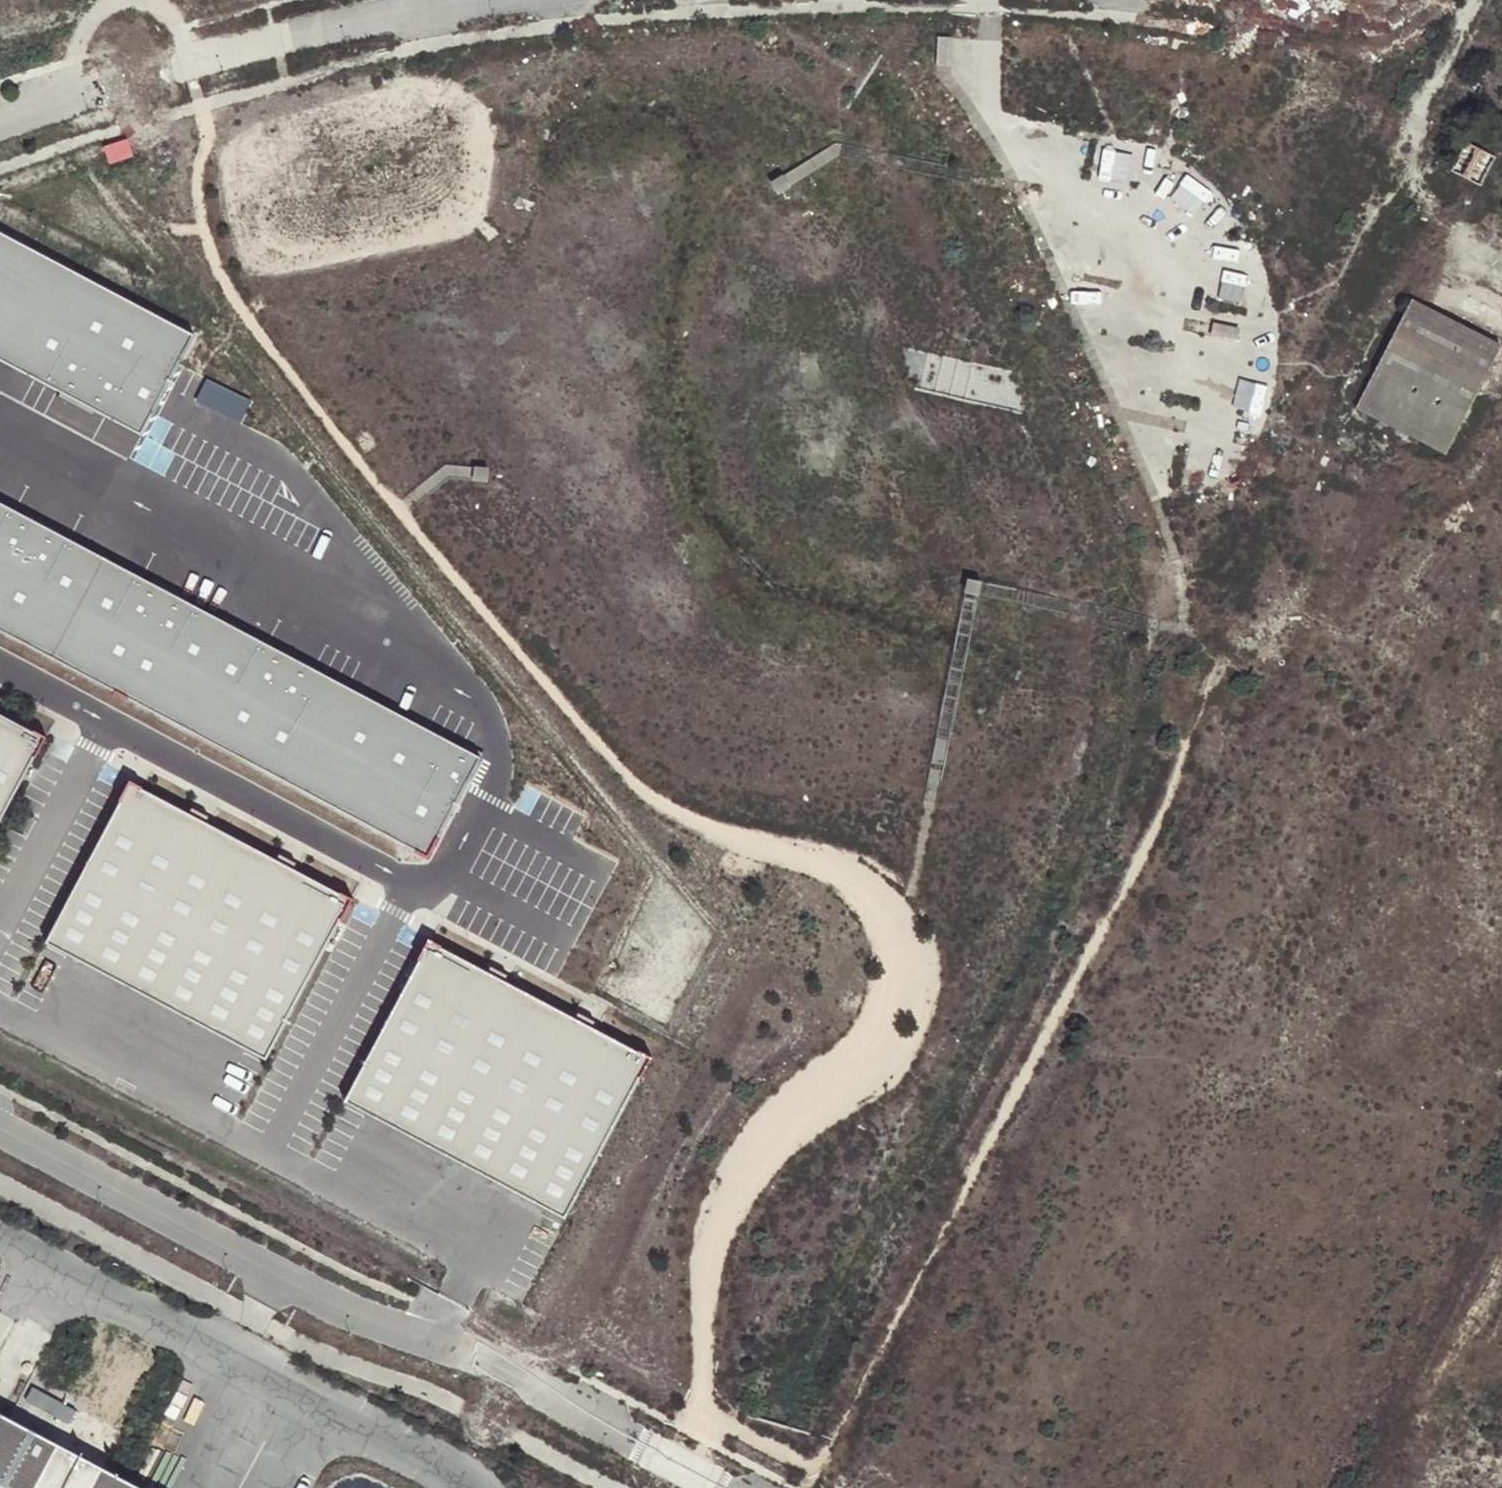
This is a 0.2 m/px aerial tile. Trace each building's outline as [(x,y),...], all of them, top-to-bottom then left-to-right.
[(1486,176),(1500,149),(1471,133),(1456,161),(1486,176)] [(127,136),(103,144),(109,162),(133,154),(127,136)] [(0,239),(0,364),(142,436),(193,338),(0,239)] [(1501,347),(1501,335),(1417,291),(1363,398),(1453,445),(1501,347)] [(35,382),(0,365),(0,383),(28,397),(35,382)] [(427,853),(479,754),(0,502),(0,629),(427,853)] [(0,721),(0,831),(48,747),(0,721)] [(354,903),(131,785),(46,944),(268,1063),(354,903)] [(650,1062),(428,948),(348,1104),(569,1218),(650,1062)] [(25,1400),(69,1422),(76,1408),(32,1387),(25,1400)] [(0,1414),(0,1487),(139,1487),(0,1414)]
